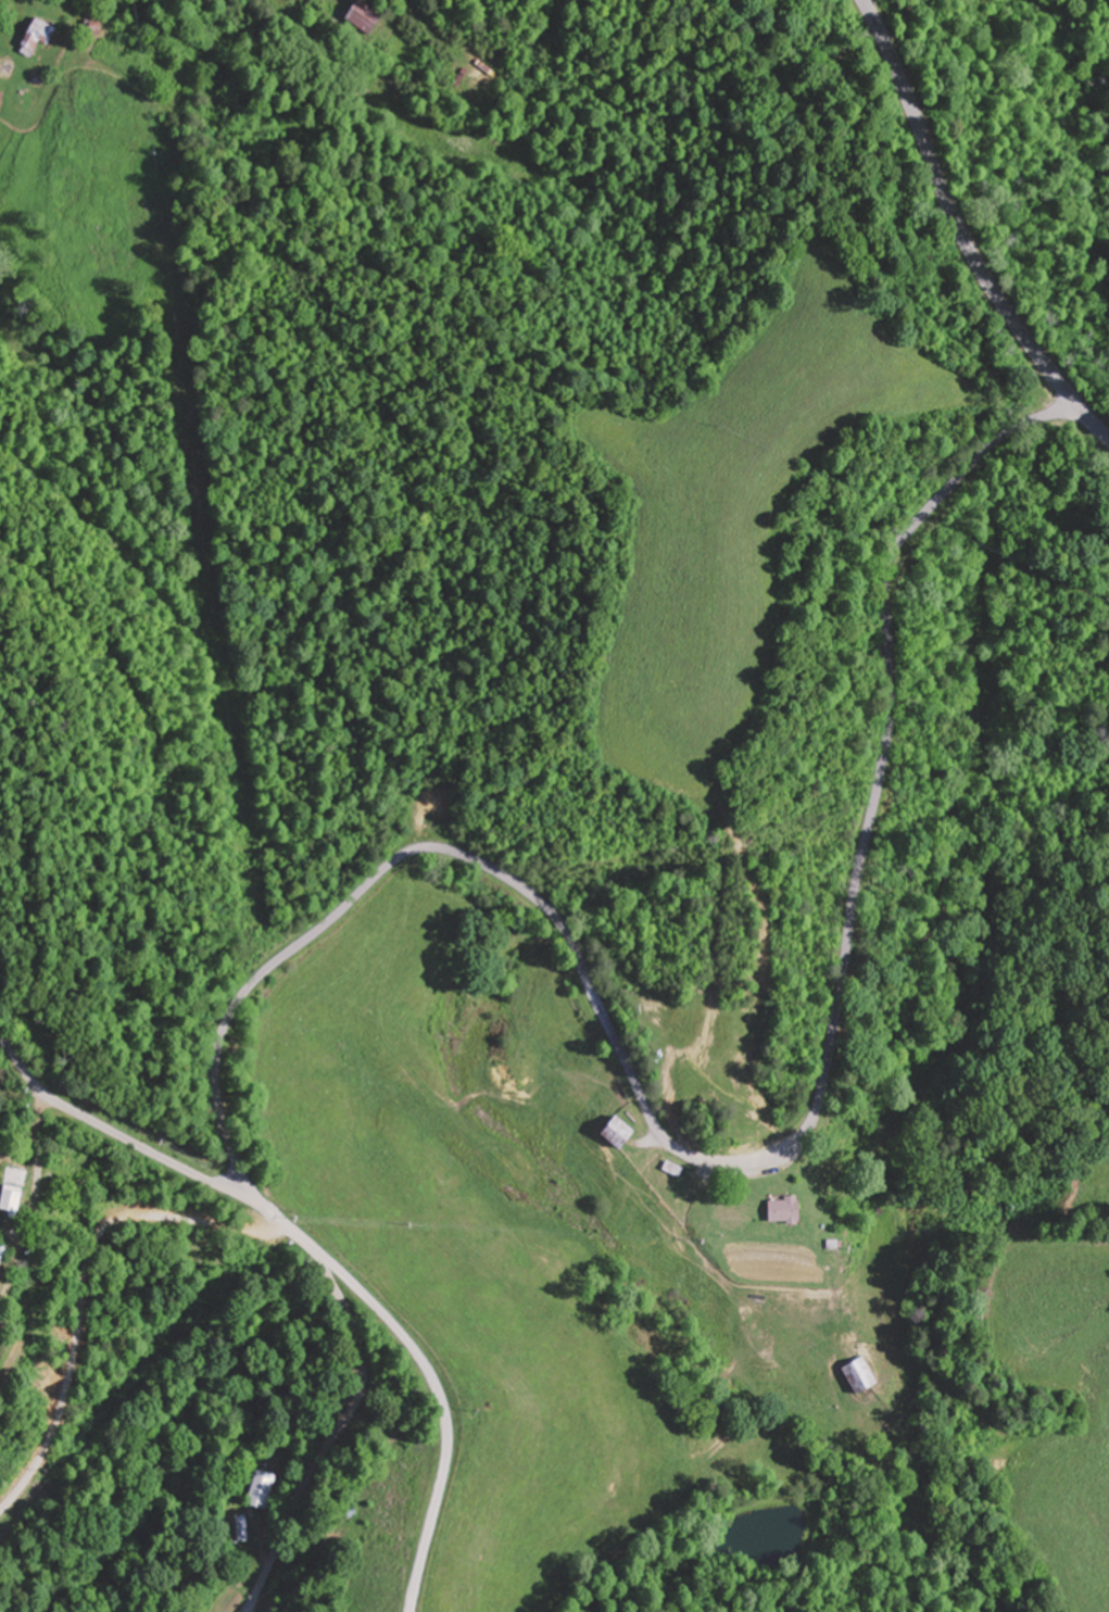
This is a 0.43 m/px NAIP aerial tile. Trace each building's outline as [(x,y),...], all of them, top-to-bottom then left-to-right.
[(359,37),(375,17),(354,0),(351,0),(336,18),(359,37)] [(35,42),(49,46),(55,27),(26,18),(16,53),(31,57),(35,42)] [(82,33),(99,33),(99,22),(82,22),(82,33)] [(607,1153),(626,1133),(607,1115),(588,1134),(607,1153)] [(0,1189),(0,1214),(10,1215),(12,1190),(0,1189)] [(791,1224),(791,1200),(760,1200),(760,1224),(791,1224)] [(834,1367),(847,1394),(869,1384),(856,1357),(834,1367)] [(263,1512),(275,1478),(253,1470),(242,1504),(263,1512)] [(248,1515),(228,1515),(228,1542),(248,1542),(248,1515)]
